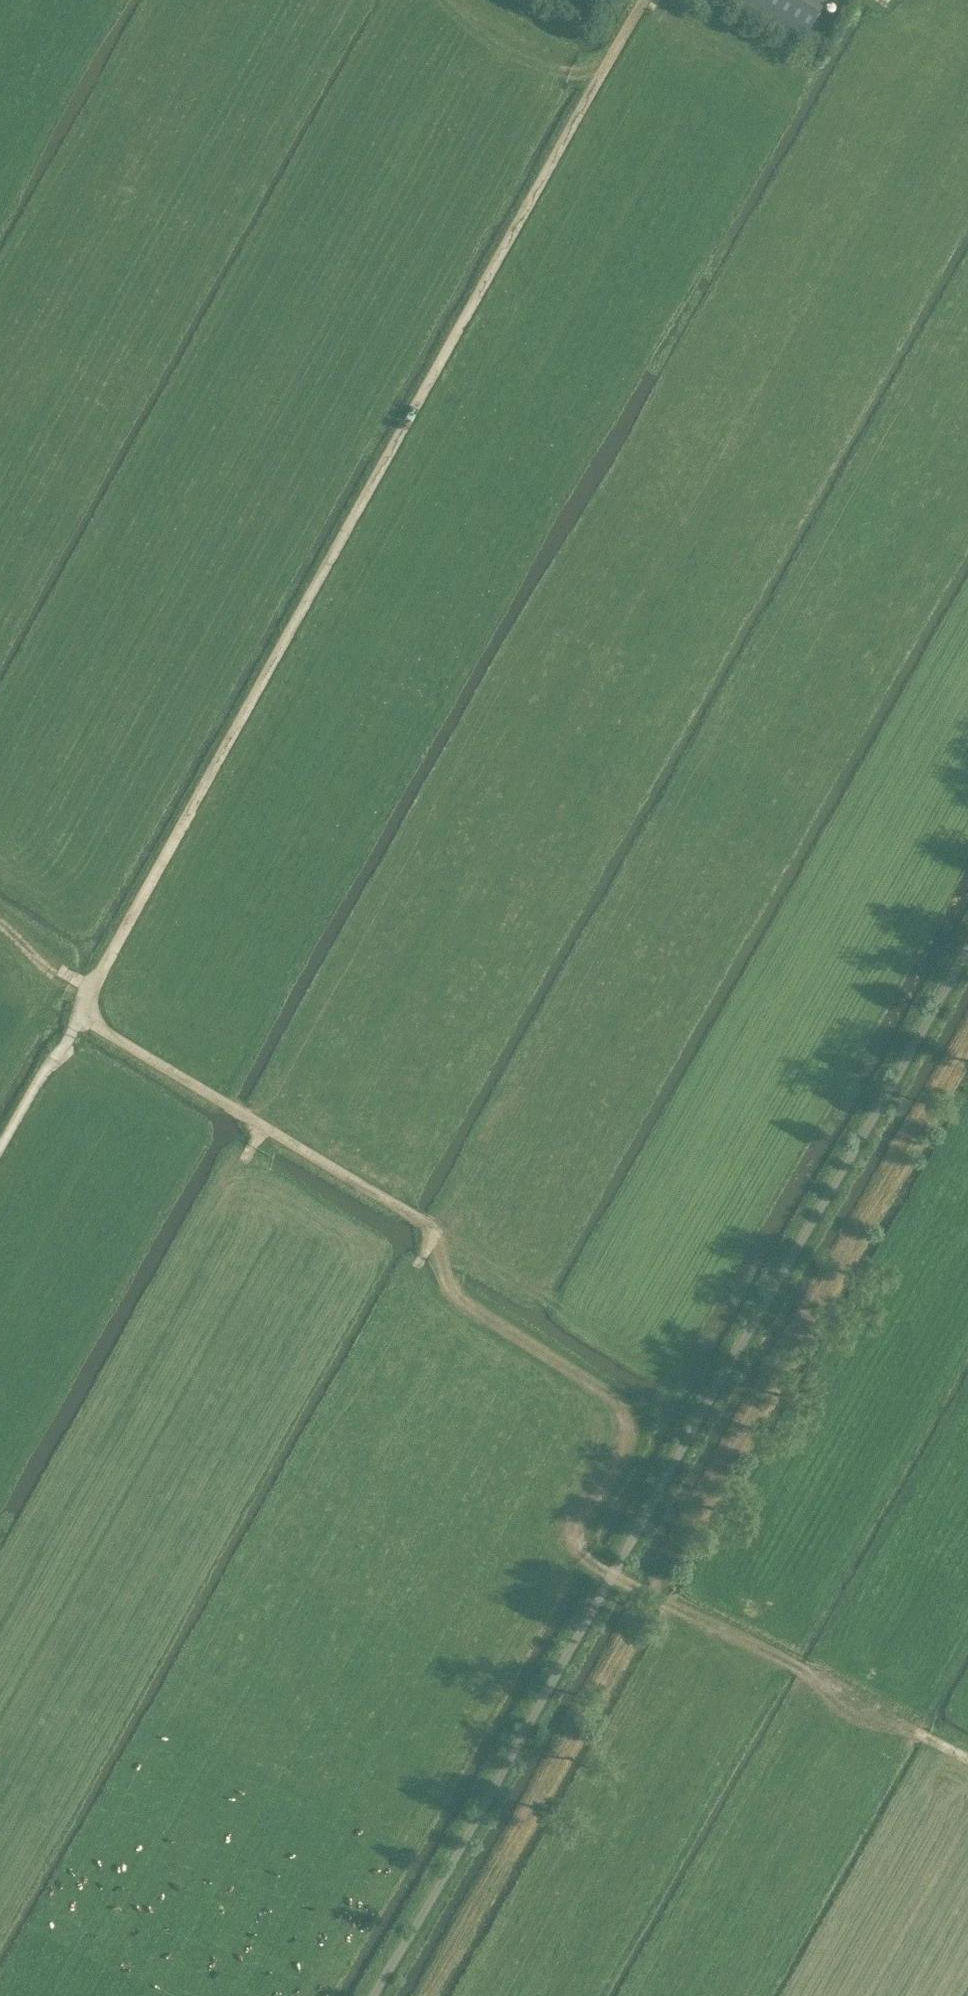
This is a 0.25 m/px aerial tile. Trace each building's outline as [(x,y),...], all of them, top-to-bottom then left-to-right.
[(827,0),(728,0),(803,43),(827,0)]
